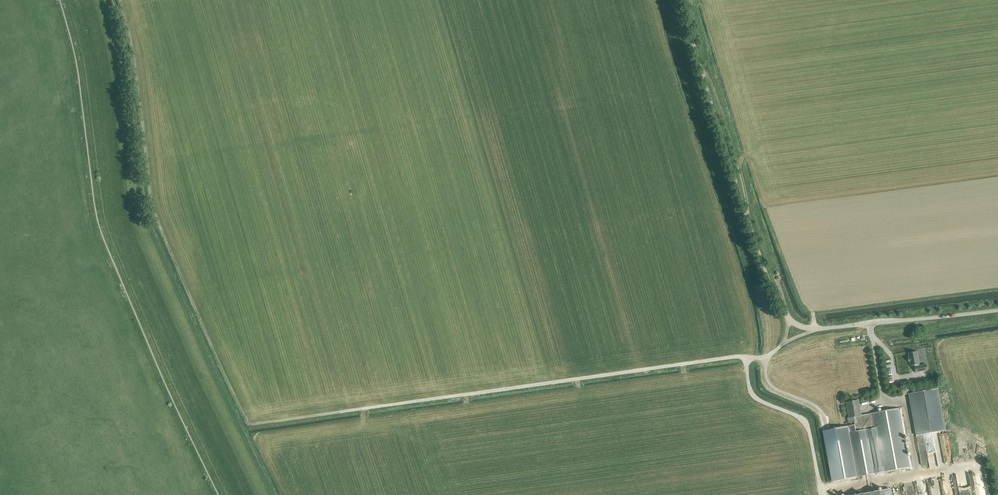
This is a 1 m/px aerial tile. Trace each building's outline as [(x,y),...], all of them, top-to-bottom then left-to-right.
[(909,358),(908,358),(909,362),(910,362),(911,366),(916,365),(916,366),(915,366),(916,372),(928,370),(927,364),(920,365),(920,364),(918,352),(908,353),(909,358)] [(888,368),(891,381),(896,379),(893,367),(888,368)] [(938,389),(909,394),(916,436),(938,432),(946,430),(938,389)] [(823,430),(833,481),(856,477),(910,467),(899,408),(871,413),(872,415),(860,417),(858,408),(860,407),(858,400),(848,402),(849,409),(848,409),(849,418),(853,417),(855,425),(823,430)] [(963,493),(964,494),(979,494),(977,477),(973,477),(974,488),(970,488),(970,489),(966,489),(966,492),(963,493)]
